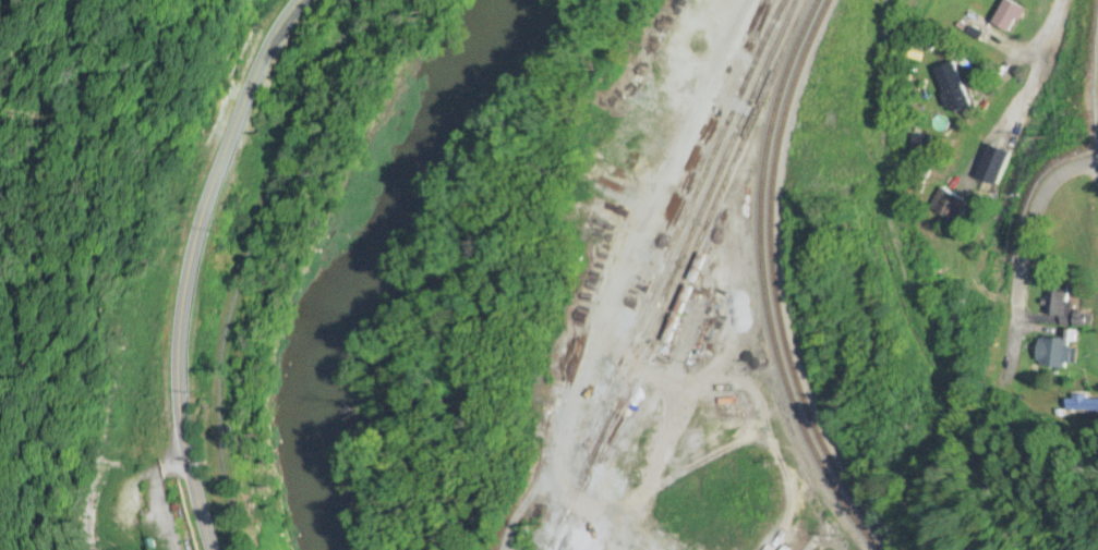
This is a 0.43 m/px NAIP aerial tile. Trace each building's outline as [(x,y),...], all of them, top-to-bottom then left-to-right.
[(1009,0),(1005,0),(992,23),(1011,34),(1025,9),(1009,0)] [(951,114),(970,106),(954,62),(935,69),(951,114)] [(928,209),(954,224),(967,203),(940,188),(928,209)] [(1069,292),(1046,292),(1045,317),(1069,317),(1069,292)] [(1074,371),(1077,344),(1039,339),(1036,366),(1074,371)]
